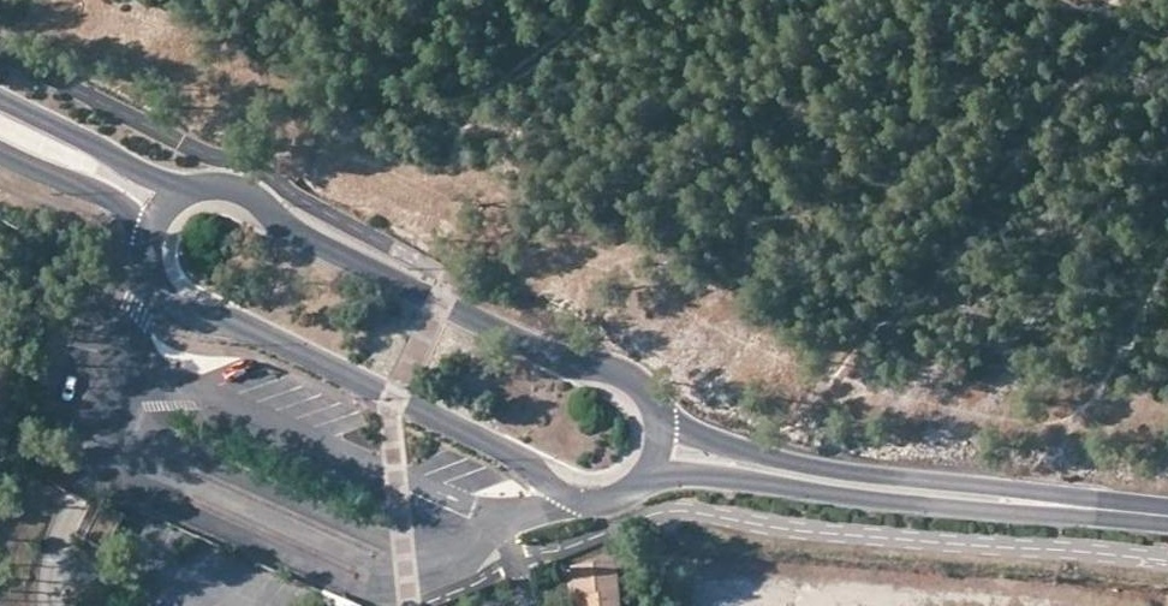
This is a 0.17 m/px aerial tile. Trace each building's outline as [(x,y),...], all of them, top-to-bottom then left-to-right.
[(101,506),(86,540),(105,551),(122,518),(101,506)] [(617,569),(574,573),(576,602),(581,602),(582,605),(620,605),(617,569)]
